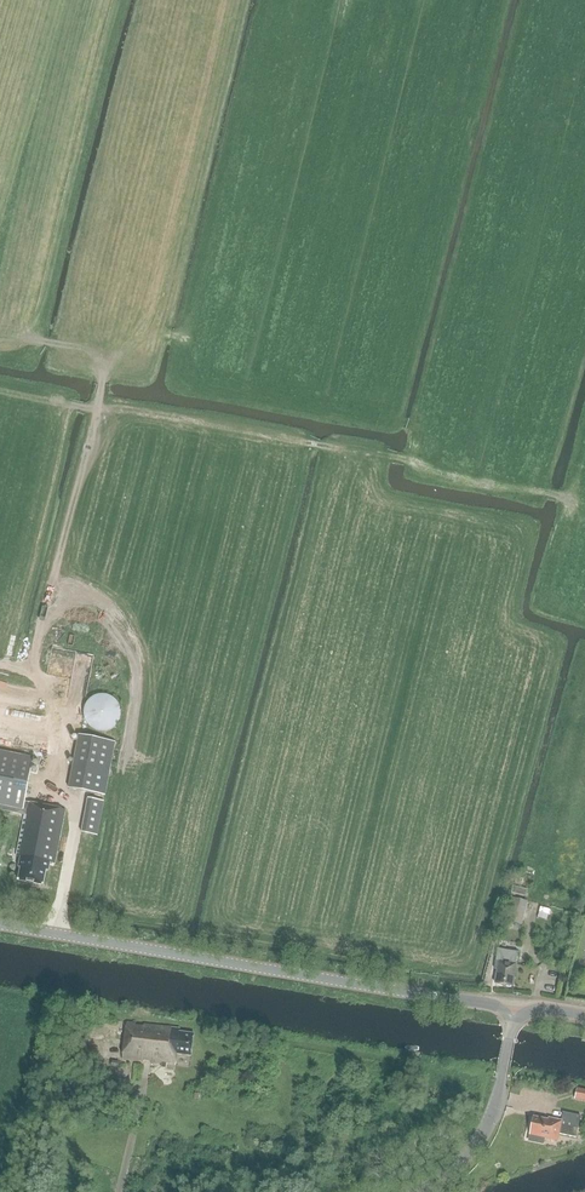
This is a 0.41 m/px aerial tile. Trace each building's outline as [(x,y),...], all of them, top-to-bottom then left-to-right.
[(120,719),(121,713),(120,707),(117,702),(113,698),(108,696),(102,695),(97,696),(92,698),(87,702),(85,707),(84,713),(85,719),(87,724),(92,728),(97,731),(102,732),(108,731),(113,728),(117,724),(120,719)] [(79,735),(68,788),(106,795),(116,742),(79,735)] [(66,811),(25,802),(33,760),(0,753),(0,804),(1,804),(0,809),(0,811),(25,816),(16,857),(21,857),(19,868),(20,869),(18,881),(43,886),(46,872),(48,872),(50,863),(55,864),(66,811)] [(92,797),(85,831),(101,834),(108,800),(92,797)] [(513,887),(511,893),(526,897),(527,890),(513,887)] [(507,922),(522,925),(527,901),(513,898),(507,922)] [(496,961),(495,969),(498,970),(496,983),(514,986),(517,965),(516,964),(517,959),(518,952),(498,949),(496,961)] [(179,1029),(127,1023),(122,1060),(162,1064),(162,1068),(166,1068),(167,1063),(175,1064),(176,1054),(191,1056),(193,1034),(178,1033),(179,1029)] [(78,1046),(78,1050),(76,1062),(96,1066),(99,1049),(78,1046)] [(577,1090),(575,1098),(584,1100),(584,1092),(577,1090)] [(575,1138),(577,1128),(580,1116),(562,1112),(560,1120),(547,1117),(546,1120),(532,1117),(528,1134),(543,1137),(543,1138),(556,1141),(558,1134),(575,1138)]
